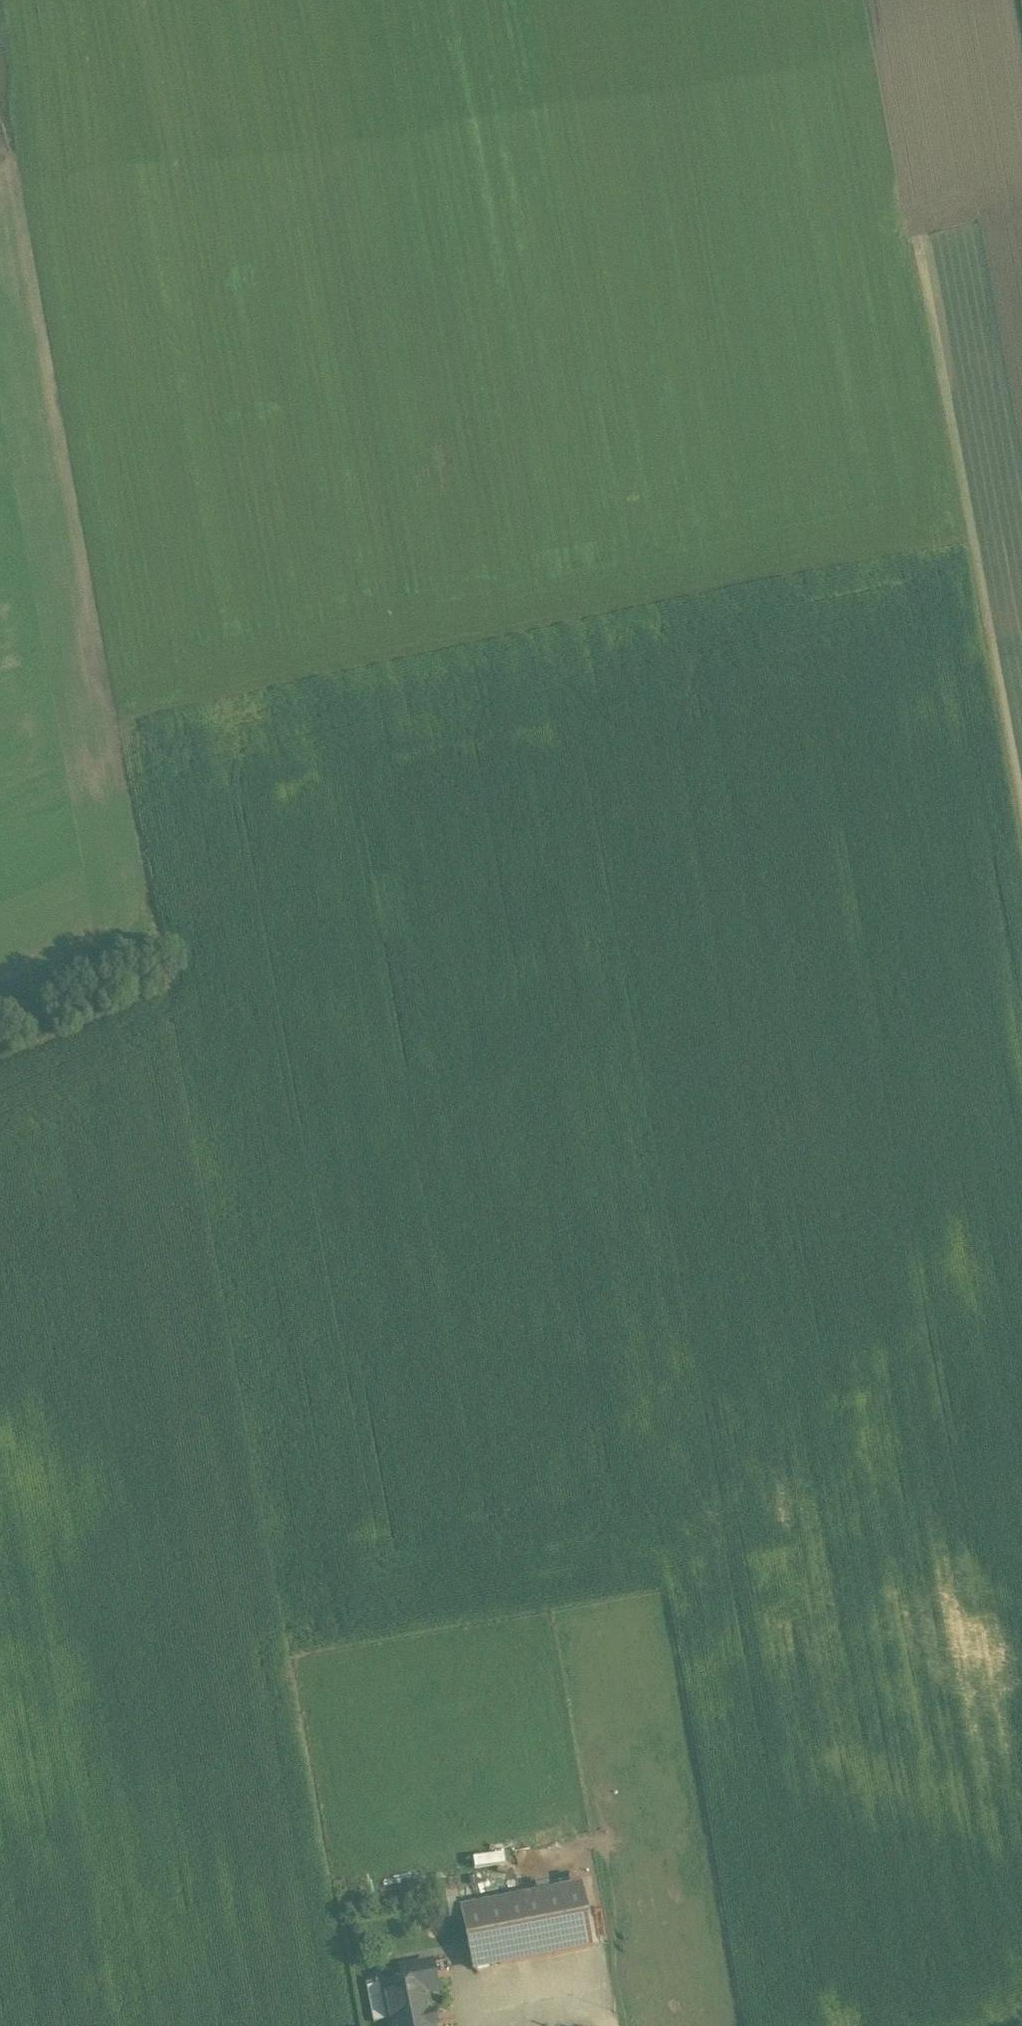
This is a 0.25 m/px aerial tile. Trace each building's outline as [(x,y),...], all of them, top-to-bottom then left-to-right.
[(581,1887),(462,1911),(474,1970),(593,1947),(581,1887)] [(401,1971),(404,1985),(384,1988),(391,2025),(436,2025),(434,2015),(430,2016),(426,1994),(437,1992),(432,1965),(401,1971)]
